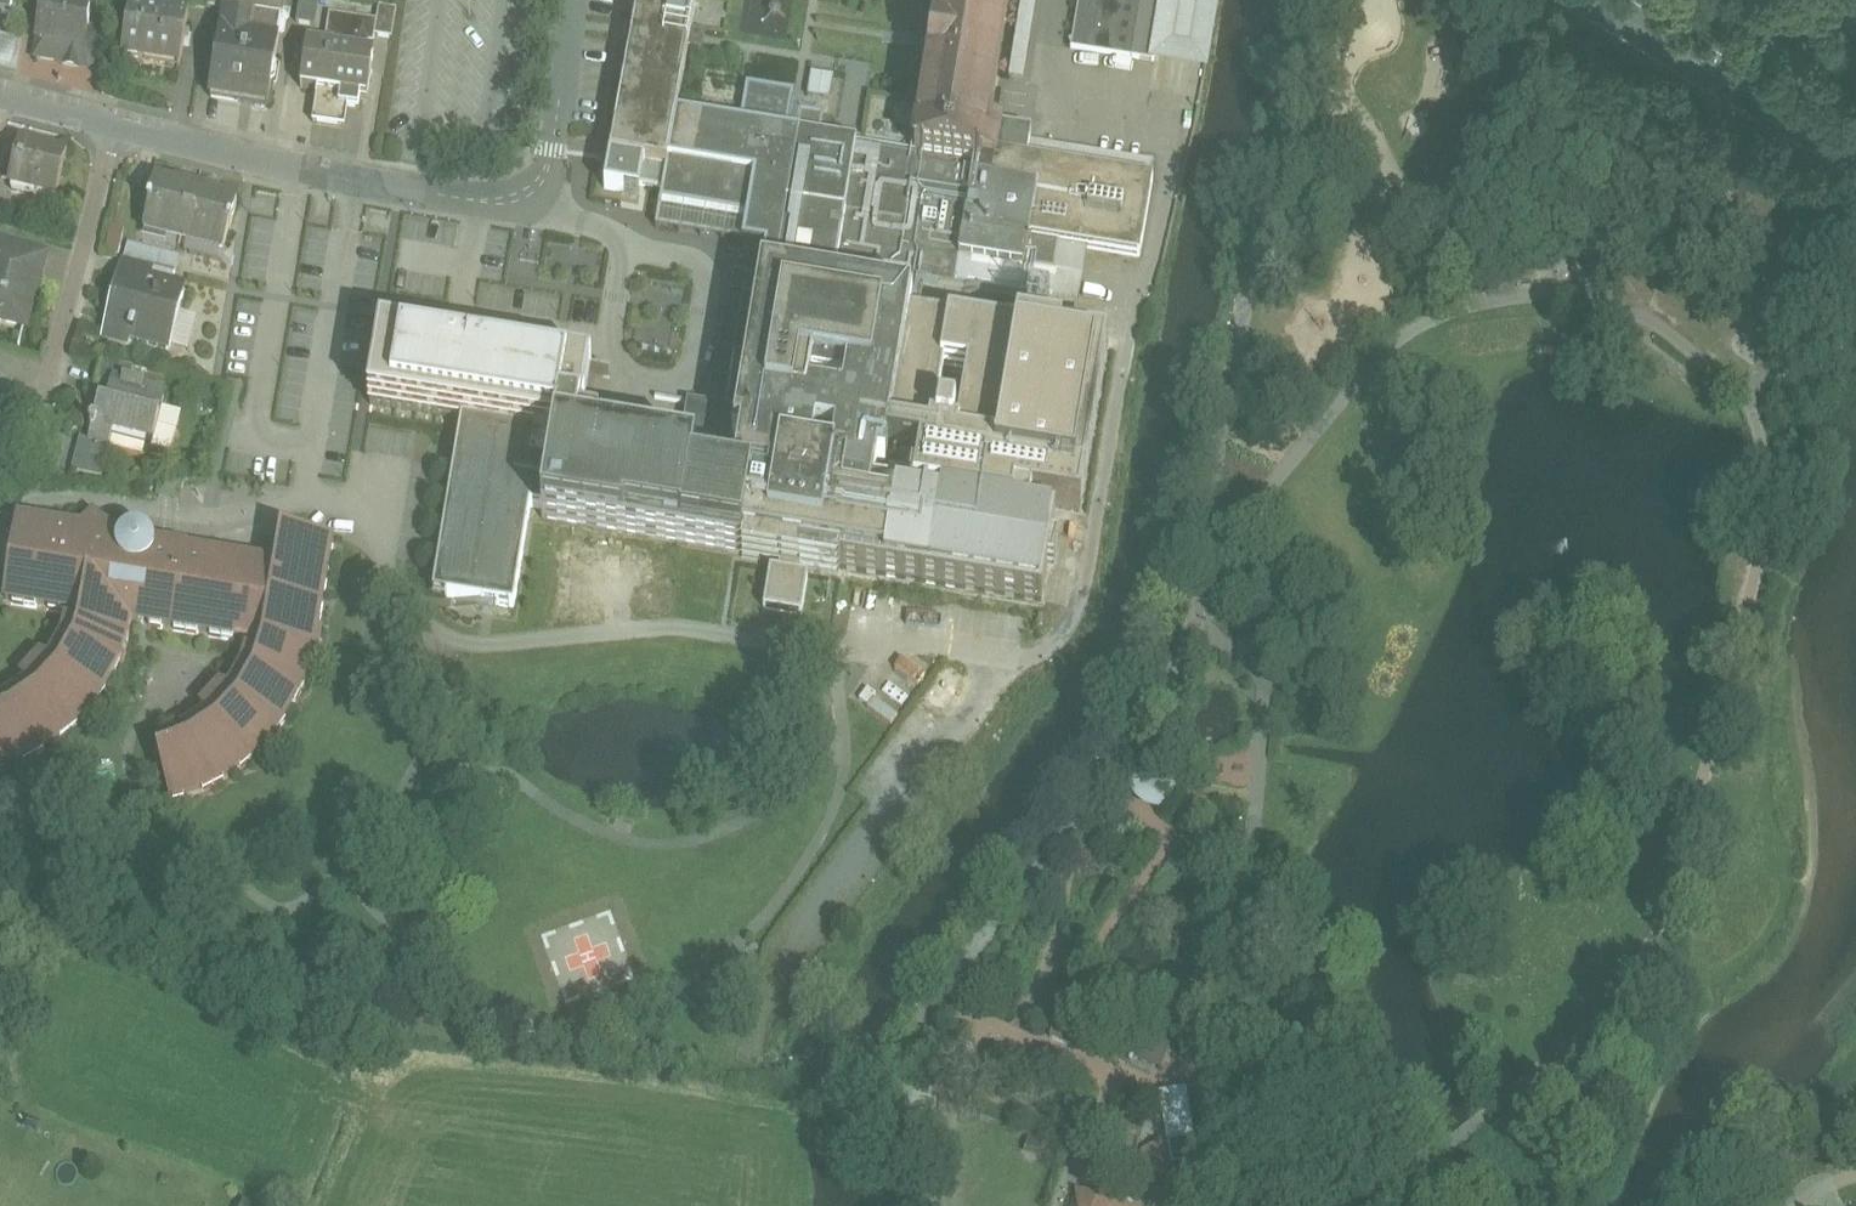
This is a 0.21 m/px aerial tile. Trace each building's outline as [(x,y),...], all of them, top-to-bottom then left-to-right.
[(8,6),(8,9),(13,10),(15,0),(0,0),(0,5),(8,6)] [(44,3),(43,2),(41,19),(35,56),(60,60),(62,63),(83,66),(94,60),(97,41),(94,38),(87,37),(90,24),(92,13),(115,17),(118,0),(44,0),(44,3)] [(210,7),(210,10),(223,13),(226,0),(211,0),(210,7)] [(223,13),(227,13),(227,12),(282,23),(286,0),(226,0),(223,13)] [(298,22),(317,26),(321,0),(301,0),(298,22)] [(698,0),(640,0),(605,190),(640,196),(642,187),(663,191),(678,112),(698,0)] [(915,153),(915,154),(996,167),(1003,129),(989,127),(1010,0),(939,0),(915,153)] [(1072,48),(1155,62),(1165,0),(1080,0),(1072,48)] [(1155,62),(1209,71),(1221,0),(1165,0),(1155,62)] [(176,14),(136,8),(137,4),(134,4),(125,58),(146,62),(147,57),(180,62),(179,68),(183,69),(191,12),(176,10),(176,14)] [(398,9),(382,6),(380,18),(378,36),(392,38),(398,9)] [(282,23),(227,12),(227,13),(224,27),(223,26),(210,95),(254,102),(256,105),(263,106),(265,104),(268,105),(282,23)] [(380,18),(334,12),(331,34),(338,35),(336,46),(310,42),(304,85),(329,89),(327,102),(319,101),(316,120),(348,125),(351,106),(362,108),(363,95),(371,97),(374,73),(367,72),(371,43),(376,44),(378,36),(380,18)] [(18,69),(23,37),(0,34),(0,66),(18,69)] [(815,73),(812,96),(834,98),(836,75),(815,73)] [(678,112),(663,191),(661,201),(747,216),(742,243),(766,247),(762,276),(774,278),(798,135),(821,138),(821,137),(825,116),(802,112),(799,132),(789,131),(796,92),(791,91),(790,97),(752,90),(753,84),(748,84),(741,123),(678,112)] [(915,153),(821,137),(821,138),(798,135),(774,278),(822,287),(825,268),(858,273),(855,292),(913,303),(910,318),(1070,344),(1076,305),(1079,306),(1089,248),(1139,256),(1154,180),(1030,156),(1034,135),(1003,129),(996,167),(915,154),(915,153)] [(65,153),(26,142),(26,140),(22,139),(11,179),(36,185),(34,195),(52,199),(54,191),(59,192),(70,153),(65,151),(65,153)] [(177,191),(155,185),(149,209),(153,210),(148,226),(187,236),(198,191),(178,186),(177,191)] [(220,196),(198,191),(187,236),(225,245),(229,228),(233,229),(239,205),(219,201),(220,196)] [(747,216),(661,201),(656,229),(742,243),(747,216)] [(0,246),(0,317),(24,324),(29,305),(32,305),(45,258),(0,246)] [(155,267),(125,259),(104,337),(168,354),(185,289),(151,280),(155,267)] [(774,278),(762,276),(749,355),(737,353),(727,409),(693,404),(688,433),(696,434),(693,453),(716,457),(715,464),(598,445),(600,433),(585,431),(583,443),(475,425),(454,552),(443,550),(442,554),(454,556),(447,597),(515,608),(532,508),(544,510),(543,519),(743,552),(744,549),(782,556),(804,559),(843,566),(843,568),(1042,603),(1055,522),(1030,517),(913,500),(874,495),(878,471),(885,472),(886,468),(910,318),(913,303),(855,292),(822,287),(774,278)] [(640,281),(630,354),(674,360),(684,287),(640,281)] [(1030,517),(1032,508),(1080,515),(1108,351),(1070,344),(910,318),(886,468),(917,473),(913,500),(1030,517)] [(73,354),(94,360),(103,329),(82,323),(73,354)] [(583,443),(585,431),(593,373),(386,340),(375,409),(475,425),(583,443)] [(135,368),(102,359),(95,389),(111,394),(127,398),(131,382),(135,368)] [(167,391),(131,382),(127,398),(111,394),(108,403),(102,401),(96,423),(94,423),(92,429),(94,430),(91,441),(91,443),(111,448),(115,430),(152,439),(151,444),(153,448),(168,452),(172,450),(175,435),(180,433),(177,429),(180,419),(177,415),(162,411),(167,391)] [(91,441),(82,439),(74,469),(103,477),(111,448),(91,443),(91,441)] [(146,533),(142,532),(136,531),(131,532),(127,534),(123,538),(95,515),(83,529),(20,519),(7,598),(15,600),(14,603),(37,607),(38,603),(51,606),(50,609),(73,613),(72,614),(75,614),(75,610),(85,611),(81,625),(69,622),(65,637),(51,663),(43,657),(24,678),(31,685),(5,702),(12,714),(0,719),(0,770),(6,769),(5,765),(23,758),(25,761),(45,750),(44,747),(60,736),(62,739),(80,724),(78,721),(91,707),(94,709),(107,690),(105,688),(114,671),(117,672),(126,650),(123,649),(126,639),(129,640),(131,631),(128,631),(130,619),(150,622),(150,627),(152,627),(152,626),(163,628),(163,625),(176,627),(176,630),(199,634),(199,631),(212,633),(212,636),(235,640),(235,637),(264,641),(260,655),(249,652),(244,667),(231,693),(223,687),(204,708),(210,715),(185,732),(191,744),(161,756),(173,803),(175,802),(174,802),(186,799),(185,795),(203,788),(204,791),(225,780),(224,777),(240,766),(242,769),(260,753),(258,751),(271,737),(273,738),(287,719),(285,717),(294,701),(297,702),(306,680),(303,679),(309,660),(312,661),(314,650),(319,650),(319,648),(317,647),(319,638),(321,638),(321,636),(315,635),(316,625),(320,626),(324,603),(320,603),(322,589),(326,590),(330,567),(326,567),(329,554),(332,554),(334,543),(335,544),(335,542),(285,533),(279,566),(188,551),(191,547),(190,546),(188,549),(156,543),(153,539),(150,535),(146,533)] [(804,559),(782,556),(780,570),(772,568),(765,608),(803,614),(810,575),(802,573),(804,559)] [(891,678),(915,694),(928,674),(905,659),(891,678)] [(1153,754),(1131,781),(1133,793),(1140,801),(1150,805),(1160,807),(1183,779),(1153,754)] [(1124,1046),(1082,1028),(1090,1007),(1068,998),(1052,1037),(1074,1046),(1075,1046),(1118,1063),(1118,1061),(1152,1075),(1162,1050),(1178,1056),(1185,1037),(1176,1034),(1178,1029),(1151,1018),(1137,1054),(1123,1049),(1124,1046)] [(1187,1087),(1160,1091),(1166,1135),(1171,1165),(1198,1161),(1187,1087)] [(1166,1135),(1142,1149),(1146,1178),(1172,1174),(1171,1165),(1166,1135)] [(1073,1186),(1067,1205),(1136,1205),(1073,1186)]
